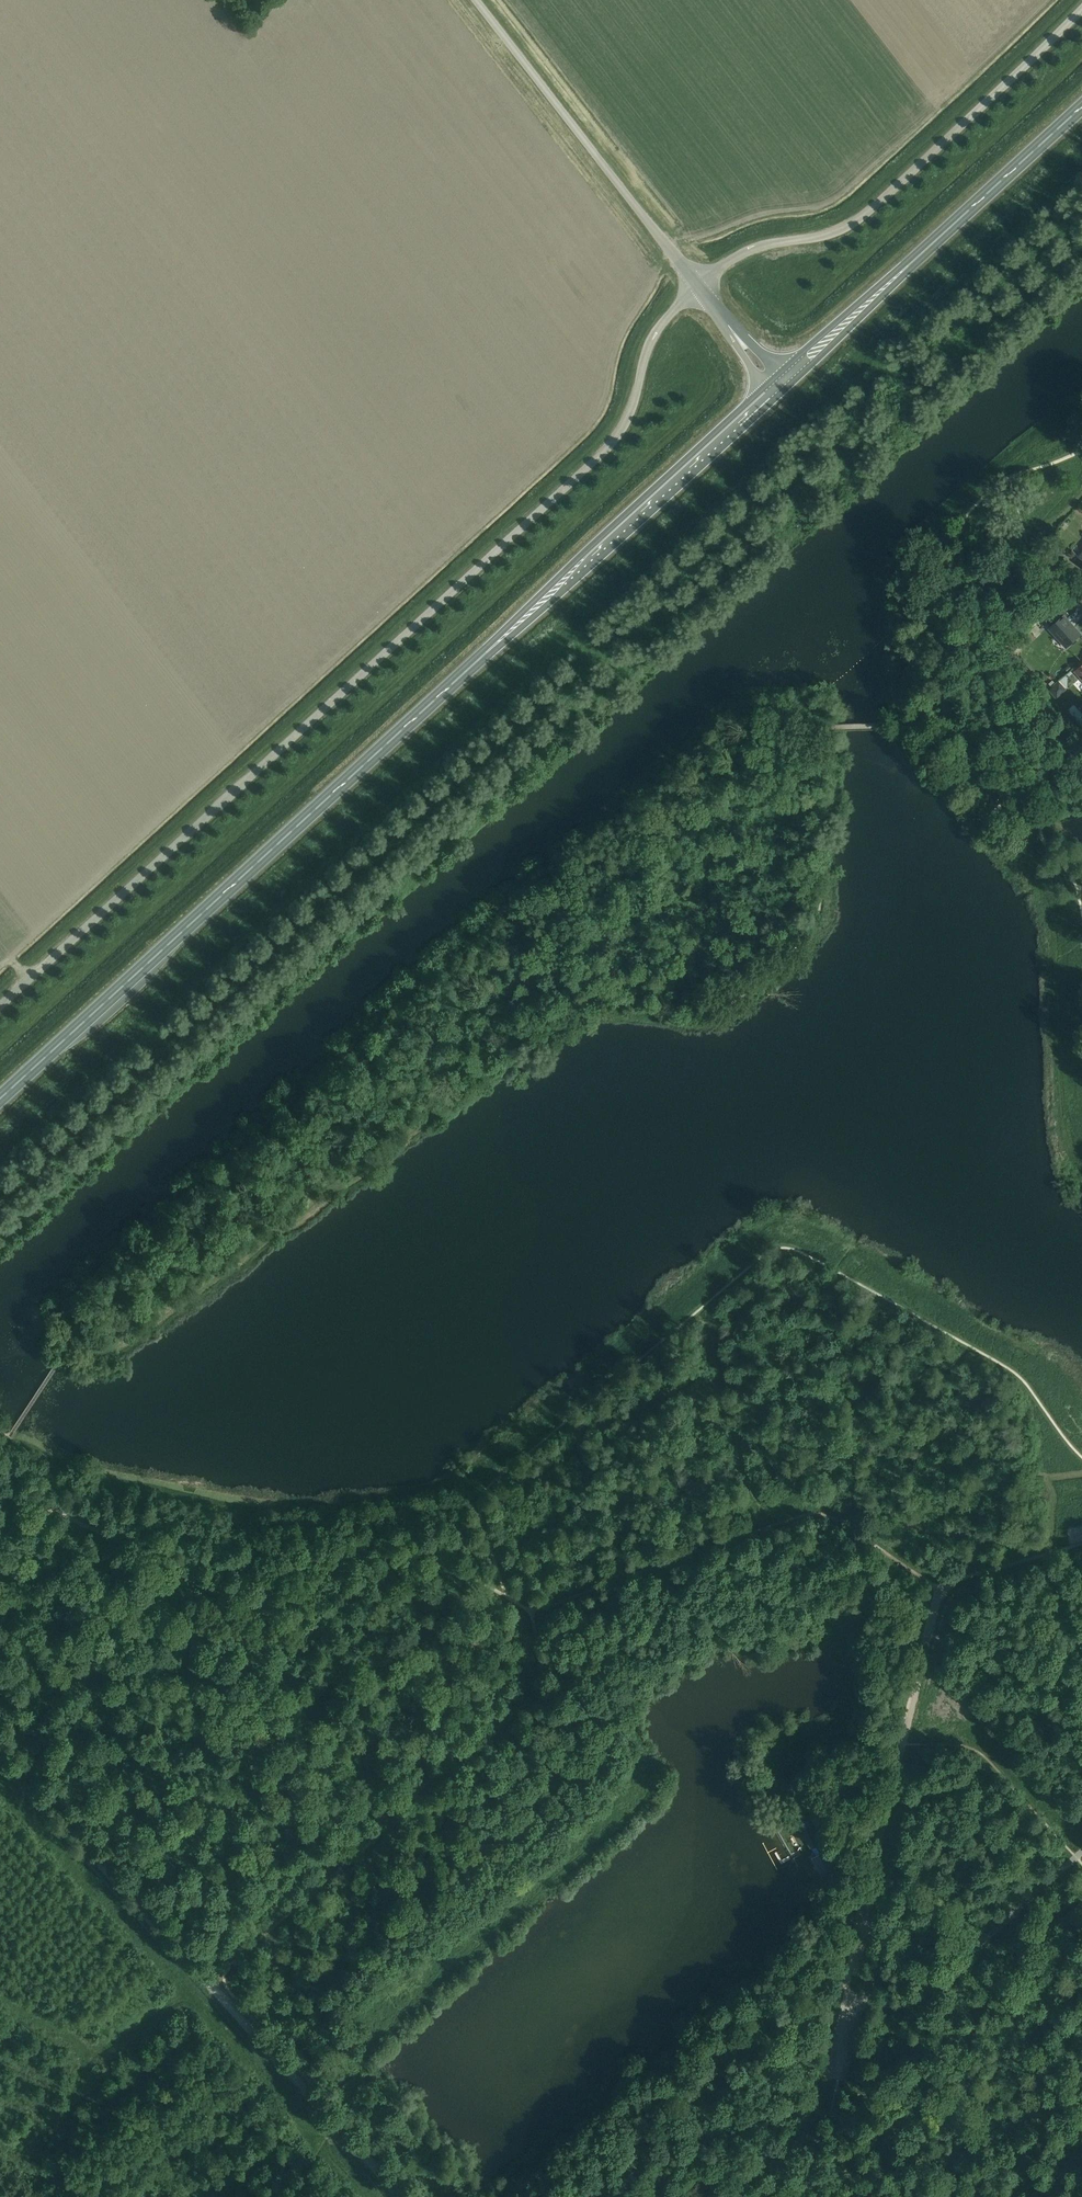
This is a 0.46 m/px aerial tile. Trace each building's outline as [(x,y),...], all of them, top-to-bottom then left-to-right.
[(1077,554),(1072,550),(1081,560),(1081,548),(1077,554)] [(1069,614),(1062,606),(1046,620),(1051,626),(1049,628),(1066,647),(1081,633),(1066,617),(1069,614)] [(799,1822),(807,1818),(800,1805),(792,1809),(799,1822)] [(811,1847),(820,1842),(811,1825),(801,1830),(811,1847)] [(813,1857),(827,1880),(838,1873),(825,1850),(813,1857)]
